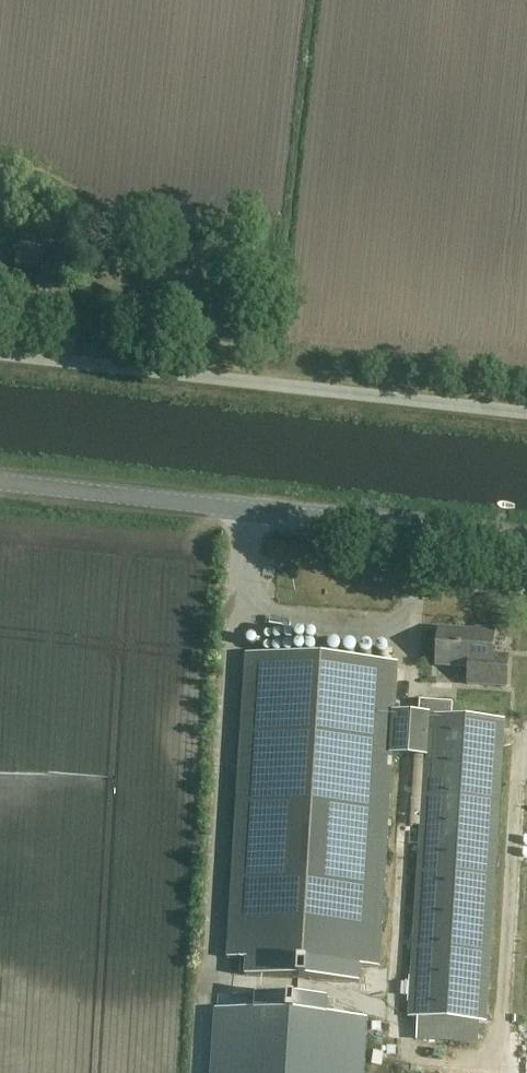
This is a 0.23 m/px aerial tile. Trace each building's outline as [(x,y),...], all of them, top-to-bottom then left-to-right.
[(79,242),(21,233),(16,267),(51,272),(53,260),(76,263),(79,242)] [(326,580),(319,595),(330,600),(337,584),(326,580)] [(494,630),(478,630),(478,632),(440,630),(438,667),(470,669),(469,685),(507,687),(508,656),(492,655),(494,630)] [(247,662),(228,957),(381,967),(392,756),(422,758),(424,714),(394,712),(396,670),(247,662)] [(504,720),(428,716),(426,756),(410,1017),(420,1018),(419,1035),(454,1038),(455,1020),(486,1022),(504,720)] [(213,1072),(365,1072),(368,1020),(216,1011),(213,1072)]
